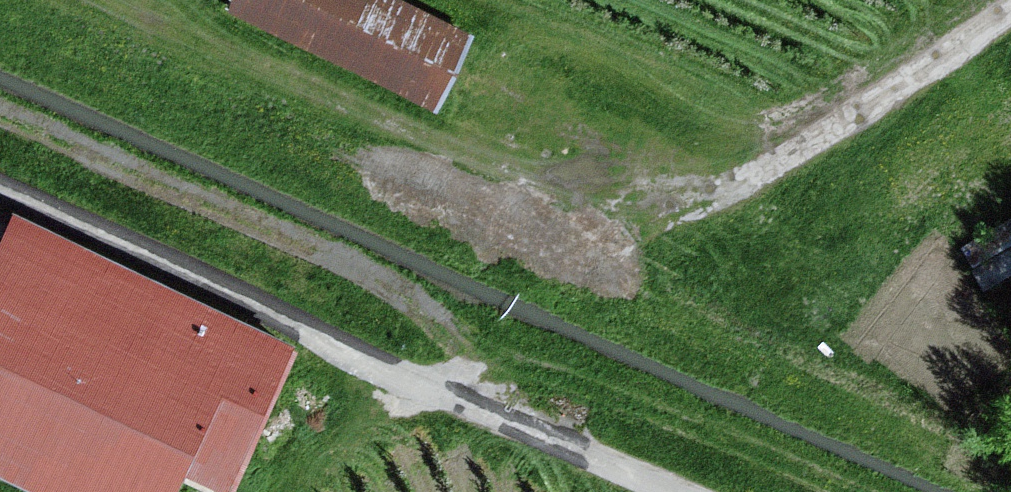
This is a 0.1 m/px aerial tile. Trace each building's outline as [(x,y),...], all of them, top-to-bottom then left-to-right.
[(406,0),(225,0),(218,15),(434,115),(473,31),(406,0)] [(5,210),(0,220),(0,476),(34,491),(175,491),(181,479),(208,491),(218,491),(288,341),(5,210)]
